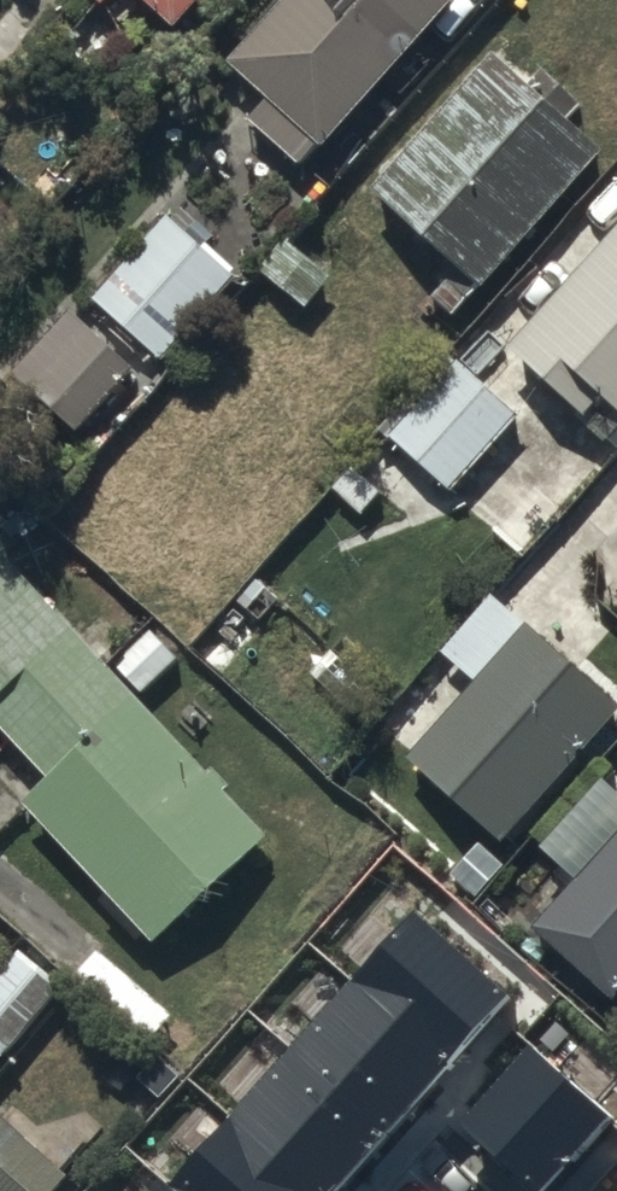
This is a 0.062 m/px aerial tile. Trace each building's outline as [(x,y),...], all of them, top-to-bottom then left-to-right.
[(106,21),(125,0),(82,0),(106,21)] [(174,38),(208,0),(131,0),(174,38)] [(229,80),(265,113),(244,136),(299,186),(453,16),(438,2),(440,0),(301,0),(229,80)] [(496,73),(375,209),(369,216),(451,289),(431,312),(453,332),(600,167),(564,135),(579,117),(548,90),(533,107),(496,73)] [(242,285),(164,224),(93,314),(171,375),(242,285)] [(513,364),(508,369),(581,436),(599,416),(616,432),(616,250),(513,364)] [(131,389),(64,323),(6,382),(74,448),(131,389)] [(464,369),(392,448),(424,478),(406,498),(430,520),(521,420),(464,369)] [(50,801),(27,822),(157,959),(267,855),(0,571),(0,748),(50,801)] [(491,609),(443,663),(482,698),(409,779),(499,861),(616,730),(616,723),(491,609)] [(532,923),(613,998),(616,993),(616,830),(532,923)] [(164,1190),(333,1190),(507,996),(413,912),(164,1190)] [(0,980),(0,1058),(7,1064),(67,995),(22,955),(0,980)] [(96,966),(74,992),(151,1060),(174,1034),(96,966)] [(462,1125),(536,1190),(544,1190),(609,1119),(531,1049),(462,1125)] [(80,1186),(0,1115),(0,1190),(76,1190),(80,1186)]
